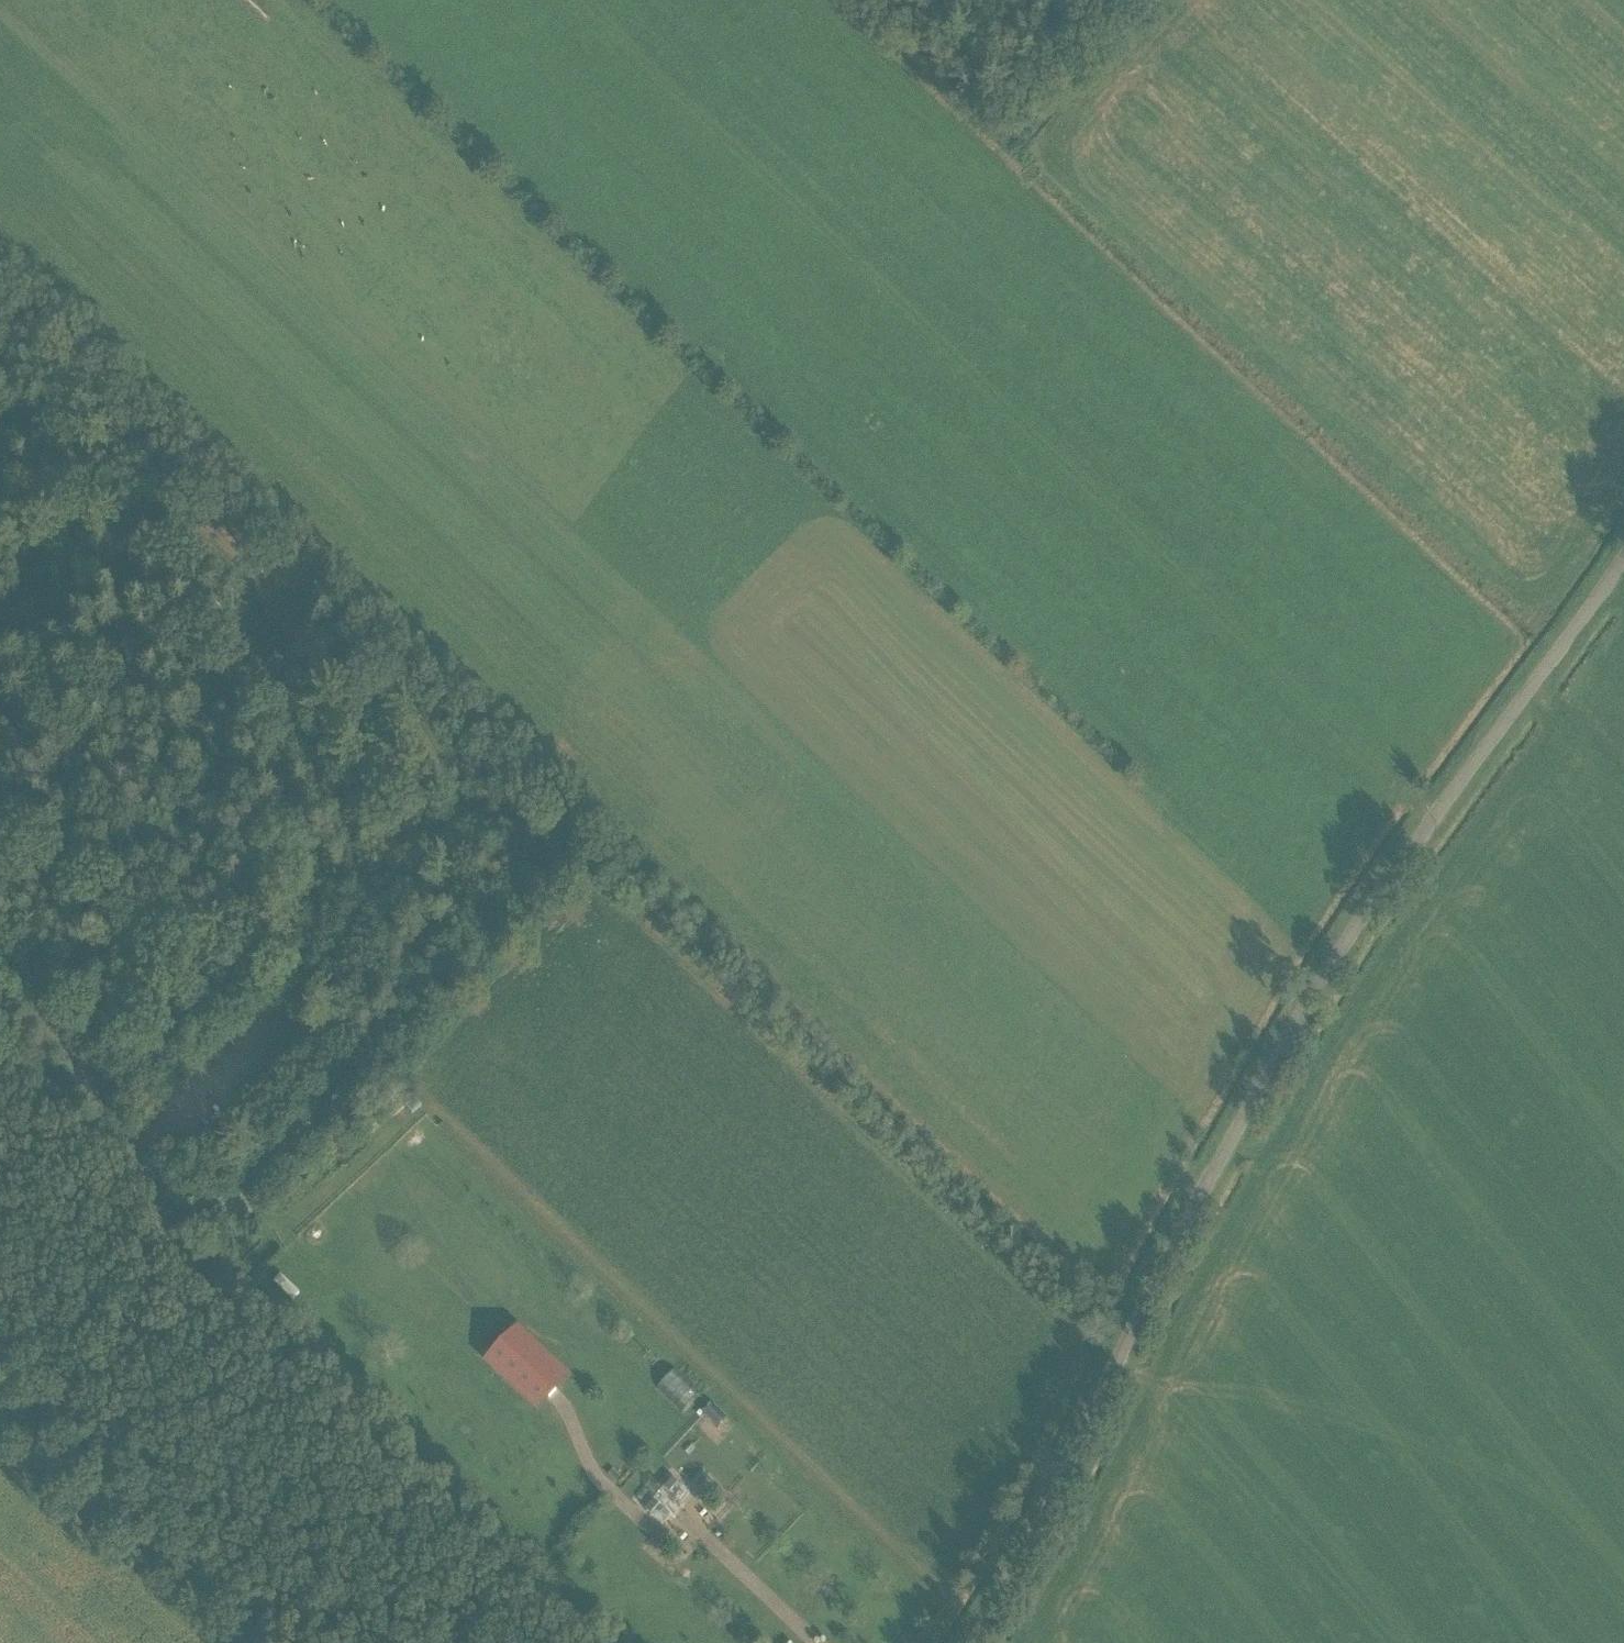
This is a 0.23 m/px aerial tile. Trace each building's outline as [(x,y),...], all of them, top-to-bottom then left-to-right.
[(538,1410),(569,1378),(518,1329),(488,1361),(538,1410)] [(695,1416),(705,1431),(718,1421),(708,1407),(695,1416)] [(674,1479),(646,1510),(663,1526),(672,1516),(675,1519),(685,1508),(682,1505),(691,1494),(674,1479)]
